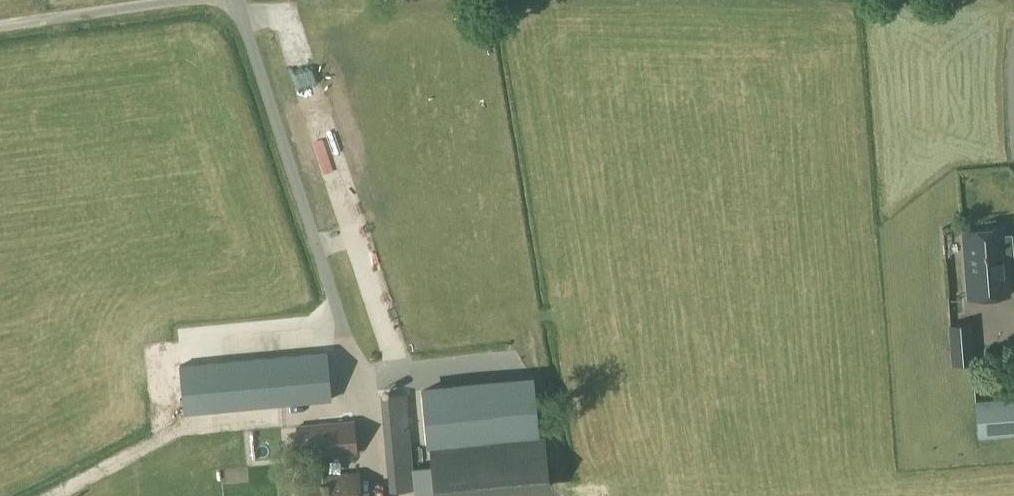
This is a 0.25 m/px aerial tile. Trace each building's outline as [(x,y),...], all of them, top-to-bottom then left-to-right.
[(1004,227),(962,230),(968,298),(1009,294),(1006,255),(1013,254),(1011,234),(1005,234),(1004,227)] [(951,364),(974,362),(971,322),(948,324),(951,364)] [(183,413),(332,399),(327,351),(179,364),(183,413)] [(426,446),(538,435),(532,375),(515,377),(420,386),(426,446)] [(413,489),(415,489),(413,468),(406,392),(381,395),(390,492),(413,489)] [(975,400),(978,438),(1013,435),(1013,397),(975,400)] [(357,453),(354,420),(297,425),(299,457),(300,457),(302,478),(296,478),(298,495),(360,495),(358,472),(323,476),(321,457),(357,453)] [(413,468),(415,489),(413,489),(414,495),(440,495),(509,491),(547,487),(544,440),(505,443),(430,449),(431,467),(413,468)]
